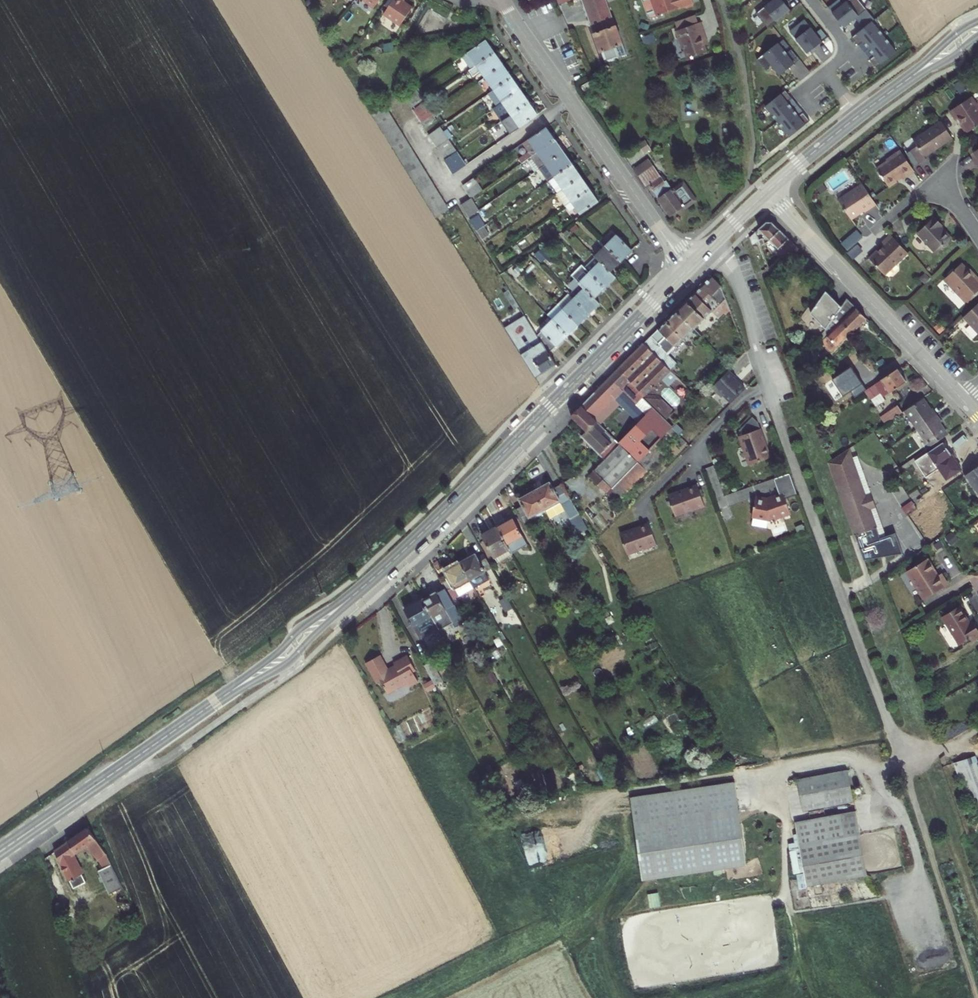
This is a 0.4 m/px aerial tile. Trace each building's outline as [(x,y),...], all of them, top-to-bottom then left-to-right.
[(373,8),(380,0),(363,0),(373,8)] [(383,14),(400,25),(412,7),(405,3),(403,1),(404,0),(393,0),(383,14)] [(595,33),(594,34),(600,52),(622,44),(616,26),(615,26),(606,0),(582,0),(595,33)] [(657,16),(693,3),(692,0),(651,0),(657,16)] [(756,13),(768,28),(791,10),(783,0),(773,0),(756,13)] [(828,7),(833,12),(843,4),(840,0),(837,0),(828,7)] [(833,12),(844,27),(867,9),(859,0),(848,0),(833,12)] [(805,19),(790,31),(808,53),(822,42),(805,19)] [(852,37),(859,46),(869,37),(875,44),(885,36),(872,21),(852,37)] [(701,22),(676,31),(682,49),(684,48),(688,58),(708,51),(706,44),(708,43),(701,22)] [(885,36),(875,44),(880,51),(870,59),(877,68),(897,52),(885,36)] [(869,37),(859,46),(864,53),(875,44),(869,37)] [(462,56),(471,69),(494,53),(486,40),(462,56)] [(780,75),(795,64),(778,43),(757,59),(765,70),(772,65),(780,75)] [(875,44),(864,53),(870,59),(880,51),(875,44)] [(503,65),(494,53),(471,69),(469,71),(477,83),(486,77),(503,65)] [(512,78),(503,65),(486,77),(494,89),(512,78)] [(520,90),(512,78),(494,89),(488,94),(497,106),(520,90)] [(963,79),(953,85),(960,94),(969,88),(963,79)] [(416,89),(404,97),(412,108),(423,99),(416,89)] [(529,102),(520,90),(497,106),(505,118),(529,102)] [(792,98),(786,90),(766,106),(778,121),(788,114),(782,107),(792,98)] [(974,95),(953,109),(959,118),(961,116),(964,121),(963,122),(970,131),(977,125),(977,100),(974,95)] [(798,105),(792,98),(782,107),(788,114),(798,105)] [(424,102),(413,110),(421,122),(433,114),(424,102)] [(538,115),(529,102),(505,118),(514,131),(538,115)] [(798,105),(788,114),(793,121),(803,112),(798,105)] [(373,115),(377,122),(390,113),(386,107),(373,115)] [(810,121),(803,112),(793,121),(788,114),(778,121),(790,137),(810,121)] [(377,122),(381,128),(394,120),(390,113),(377,122)] [(433,114),(421,123),(425,128),(437,120),(433,114)] [(381,128),(384,135),(398,126),(394,120),(381,128)] [(953,136),(942,120),(915,138),(919,144),(912,149),(921,162),(928,157),(928,156),(944,145),(943,143),(953,136)] [(384,135),(389,141),(401,133),(398,126),(384,135)] [(441,127),(429,135),(432,140),(444,132),(441,127)] [(522,163),(527,160),(555,140),(546,127),(529,139),(523,144),(529,153),(519,159),(522,163)] [(444,132),(432,140),(437,147),(449,139),(444,132)] [(406,139),(401,133),(389,141),(392,147),(406,139)] [(392,147),(396,154),(409,145),(406,139),(392,147)] [(449,140),(438,148),(443,155),(444,154),(454,147),(449,140)] [(564,152),(555,140),(527,160),(535,172),(540,169),(564,152)] [(650,149),(645,141),(640,144),(645,152),(650,149)] [(413,152),(409,145),(396,154),(400,160),(413,152)] [(454,147),(444,154),(447,159),(453,154),(457,151),(454,147)] [(918,168),(904,148),(890,157),(891,159),(880,166),(892,183),(901,178),(900,176),(904,173),(906,176),(918,168)] [(658,149),(651,153),(655,160),(662,156),(658,149)] [(400,160),(404,167),(417,158),(413,152),(400,160)] [(572,164),(564,152),(540,169),(549,181),(572,164)] [(449,162),(446,164),(453,174),(466,165),(462,159),(458,162),(453,154),(447,159),(449,162)] [(421,165),(417,158),(404,167),(408,173),(421,165)] [(649,159),(634,170),(646,189),(650,186),(658,197),(671,215),(693,200),(683,185),(676,190),(674,188),(673,189),(666,181),(665,182),(649,159)] [(581,177),(572,164),(549,181),(557,193),(581,177)] [(425,171),(421,165),(408,173),(412,179),(425,171)] [(412,179),(416,186),(429,177),(425,171),(412,179)] [(433,184),(429,177),(416,186),(420,192),(433,184)] [(589,189),(581,177),(557,193),(556,194),(565,206),(589,189)] [(478,183),(466,191),(471,198),(483,190),(478,183)] [(868,208),(876,203),(862,183),(838,199),(851,218),(863,210),(864,211),(868,208)] [(437,190),(433,184),(420,192),(424,199),(437,190)] [(598,202),(589,189),(565,206),(570,212),(577,207),(581,214),(598,202)] [(441,197),(437,190),(424,199),(428,205),(441,197)] [(445,203),(441,197),(428,205),(432,211),(445,203)] [(471,198),(461,205),(469,218),(479,211),(471,198)] [(449,209),(445,203),(432,211),(436,218),(449,209)] [(481,213),(470,220),(477,230),(483,226),(487,223),(481,213)] [(768,266),(774,272),(799,247),(769,219),(759,228),(781,251),(768,266)] [(942,227),(935,220),(917,236),(935,256),(951,242),(940,230),(942,227)] [(483,226),(477,230),(483,240),(490,235),(483,226)] [(908,250),(891,231),(880,241),(883,244),(879,248),(878,247),(869,255),(885,271),(908,250)] [(617,235),(606,246),(621,261),(632,250),(617,235)] [(606,246),(596,256),(610,271),(621,261),(606,246)] [(596,256),(585,267),(605,287),(616,276),(610,271),(596,256)] [(963,264),(946,280),(967,302),(977,292),(977,277),(976,275),(975,276),(963,264)] [(574,277),(575,278),(595,298),(605,287),(585,267),(574,277)] [(694,328),(713,312),(711,311),(726,299),(722,286),(712,276),(676,311),(694,328)] [(575,278),(565,289),(589,314),(600,303),(595,298),(575,278)] [(564,288),(553,298),(578,324),(589,314),(565,289),(564,288)] [(840,305),(825,291),(808,309),(823,324),(828,318),(830,316),(839,306),(840,305)] [(852,331),(867,317),(857,307),(847,296),(840,305),(839,306),(847,315),(842,321),(851,332),(852,331)] [(542,309),(553,320),(567,335),(578,324),(553,298),(542,309)] [(964,317),(977,333),(977,305),(964,317)] [(667,354),(675,346),(694,328),(676,311),(644,343),(670,370),(677,363),(667,354)] [(523,312),(515,317),(523,330),(521,331),(531,346),(540,340),(523,312)] [(832,323),(828,318),(823,324),(819,328),(813,334),(830,353),(851,332),(842,321),(836,327),(832,323)] [(556,346),(567,335),(553,320),(542,331),(556,346)] [(549,353),(556,346),(542,331),(538,335),(549,353)] [(644,343),(609,378),(636,404),(653,387),(662,379),(672,389),(680,381),(670,370),(644,343)] [(540,346),(530,352),(542,373),(548,370),(556,364),(549,353),(545,346),(542,348),(540,346)] [(723,395),(731,403),(745,389),(734,378),(736,376),(729,369),(712,387),(722,397),(723,395)] [(907,382),(899,370),(873,385),(879,394),(881,393),(884,397),(907,382)] [(876,382),(872,376),(860,384),(863,390),(876,382)] [(609,378),(606,381),(643,418),(646,414),(636,404),(609,378)] [(606,381),(603,383),(621,402),(640,421),(643,418),(606,381)] [(591,396),(582,405),(599,423),(621,402),(603,383),(591,396)] [(879,394),(873,385),(865,391),(870,399),(879,394)] [(884,402),(879,394),(870,399),(875,407),(884,402)] [(909,407),(932,442),(936,440),(949,431),(942,422),(945,420),(935,405),(933,406),(926,396),(909,407)] [(618,443),(599,423),(582,405),(571,416),(586,431),(627,473),(638,461),(618,443)] [(889,420),(901,413),(896,405),(884,412),(889,420)] [(640,421),(618,443),(638,461),(653,446),(667,432),(672,427),(653,408),(646,414),(643,418),(640,421)] [(673,438),(695,415),(690,410),(672,427),(667,432),(673,438)] [(738,437),(750,467),(773,460),(763,429),(752,414),(739,426),(743,437),(738,437)] [(627,473),(586,431),(582,435),(606,458),(594,470),(601,477),(597,482),(601,486),(605,481),(612,488),(627,473)] [(940,446),(917,460),(927,475),(941,466),(947,476),(961,468),(945,442),(940,446)] [(654,467),(664,457),(653,446),(638,461),(648,471),(653,466),(654,467)] [(855,472),(847,449),(829,461),(864,561),(902,553),(895,533),(880,539),(869,509),(864,496),(855,472)] [(617,502),(636,483),(648,471),(638,461),(627,473),(612,488),(607,493),(617,502)] [(977,495),(977,468),(967,475),(977,495)] [(864,496),(869,509),(874,507),(861,470),(855,472),(864,496)] [(544,510),(559,501),(562,506),(570,519),(580,514),(562,484),(553,488),(550,482),(534,490),(544,510)] [(698,485),(668,496),(677,518),(706,508),(698,485)] [(519,499),(523,505),(516,509),(525,527),(532,523),(530,518),(544,510),(534,490),(519,499)] [(767,499),(757,496),(753,520),(770,523),(792,516),(784,493),(767,499)] [(562,506),(559,501),(544,510),(547,514),(562,506)] [(906,515),(909,513),(916,508),(912,501),(901,508),(906,515)] [(532,523),(547,514),(544,510),(530,518),(532,523)] [(523,535),(513,518),(497,527),(507,544),(523,535)] [(650,523),(621,534),(627,556),(658,547),(650,523)] [(507,544),(497,527),(482,535),(494,557),(510,549),(507,544)] [(498,563),(513,554),(510,549),(494,557),(498,563)] [(496,576),(484,554),(477,557),(475,554),(460,562),(474,588),(496,576)] [(936,567),(929,557),(910,571),(927,598),(950,582),(943,572),(938,575),(934,569),(936,567)] [(474,588),(460,562),(445,571),(446,574),(440,578),(445,588),(448,593),(455,589),(459,596),(474,588)] [(445,588),(437,593),(437,592),(423,599),(440,630),(453,623),(446,610),(454,605),(448,593),(445,588)] [(432,616),(423,599),(405,609),(414,626),(432,616)] [(962,604),(945,613),(962,645),(970,640),(977,635),(977,625),(975,620),(972,621),(962,604)] [(381,656),(365,666),(377,685),(382,682),(390,694),(408,684),(411,688),(422,682),(407,655),(394,663),(395,666),(389,669),(381,656)] [(443,681),(432,661),(424,665),(435,685),(443,681)] [(439,693),(447,688),(443,681),(435,685),(439,693)] [(685,693),(679,683),(672,688),(678,697),(685,693)] [(973,753),(952,763),(975,819),(977,818),(977,765),(973,753)] [(817,776),(815,765),(795,769),(797,779),(817,776)] [(847,770),(817,776),(797,779),(803,810),(853,801),(847,770)] [(582,786),(574,771),(566,775),(575,790),(582,786)] [(734,784),(629,798),(645,885),(749,868),(734,784)] [(867,874),(856,811),(795,822),(807,886),(867,874)] [(88,828),(54,851),(73,889),(85,882),(72,855),(88,844),(100,862),(104,868),(98,870),(109,894),(123,888),(106,854),(88,828)]
